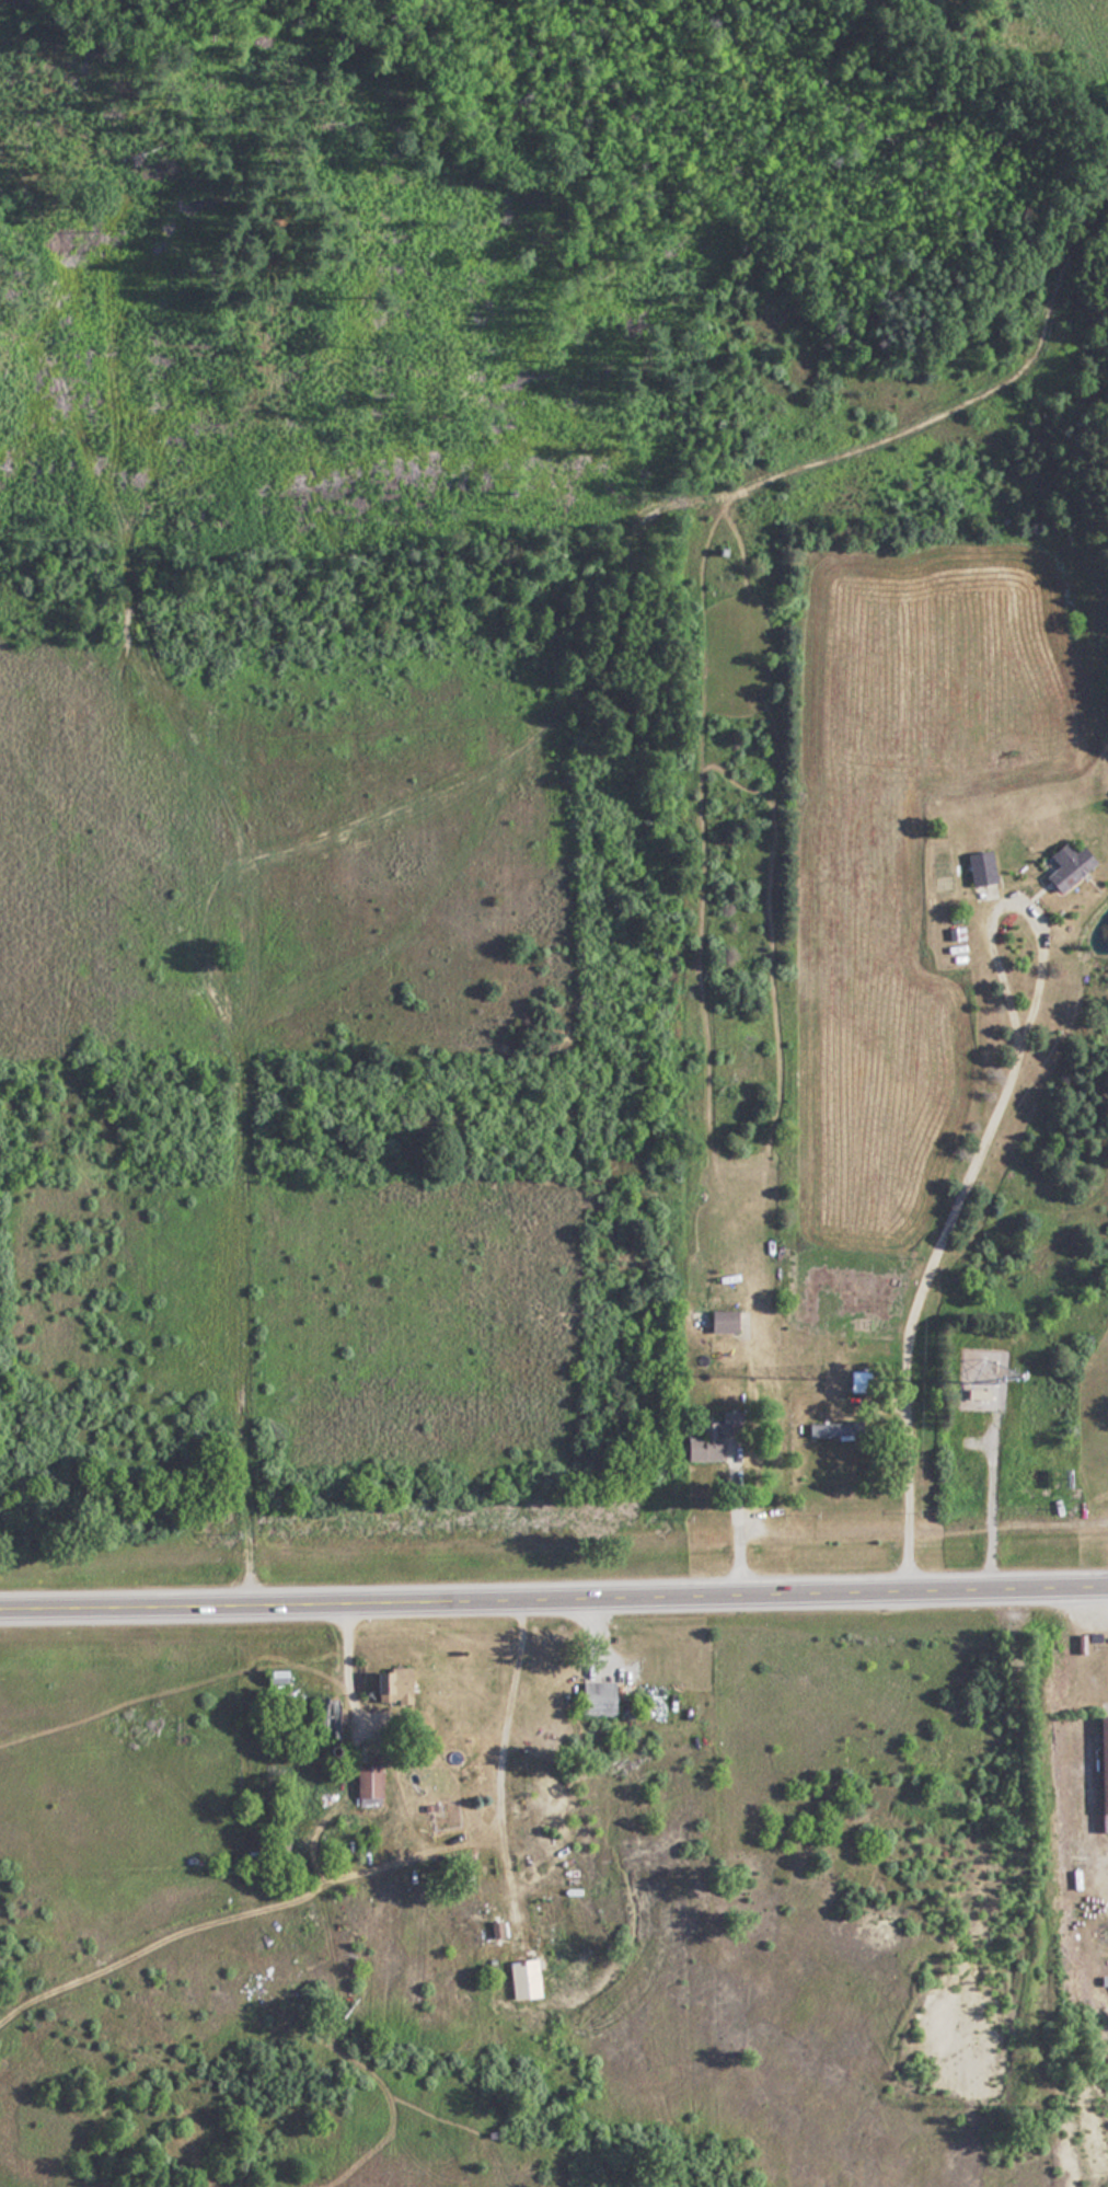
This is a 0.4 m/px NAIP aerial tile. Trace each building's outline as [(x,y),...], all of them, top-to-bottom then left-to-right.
[(1091,864),(1078,845),(1068,852),(1061,843),(1045,854),(1054,868),(1040,877),(1051,892),(1091,864)] [(991,852),(965,852),(965,884),(991,884),(991,852)] [(705,1331),(734,1331),(734,1310),(705,1310),(705,1331)] [(684,1437),(684,1461),(720,1460),(719,1429),(731,1429),(731,1412),(719,1413),(719,1421),(700,1421),(700,1437),(684,1437)] [(850,1422),(805,1422),(805,1435),(850,1435),(850,1422)] [(408,1703),(408,1668),(368,1668),(368,1703),(408,1703)] [(578,1715),(610,1715),(610,1681),(578,1681),(578,1715)] [(335,1697),(311,1697),(311,1738),(335,1738),(335,1697)] [(1107,1832),(1107,1715),(1093,1715),(1093,1832),(1107,1832)] [(377,1764),(353,1764),(353,1805),(377,1805),(377,1764)] [(509,1984),(535,1981),(533,1958),(507,1960),(509,1984)] [(1098,1975),(1098,1985),(1107,1985),(1107,1975),(1098,1975)]
